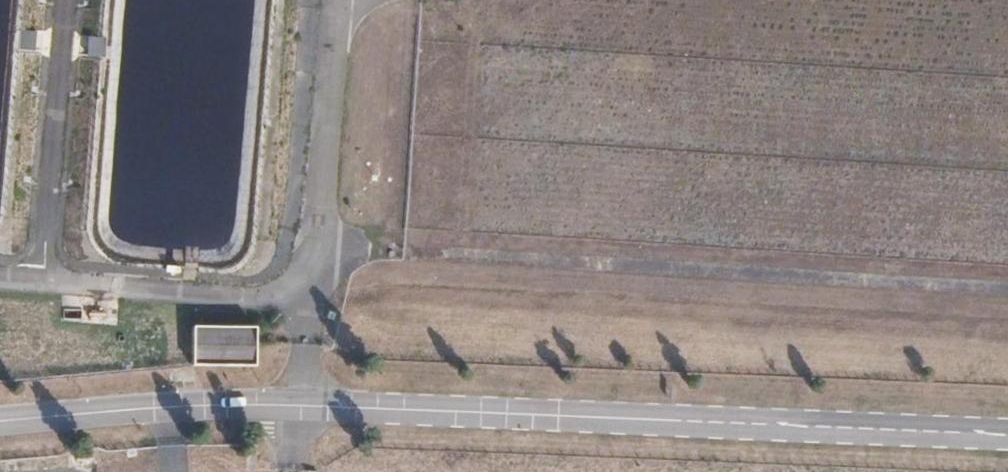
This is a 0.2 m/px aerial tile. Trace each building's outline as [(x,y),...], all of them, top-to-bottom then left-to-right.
[(257,328),(195,328),(194,365),(257,365),(257,342),(257,328)]
